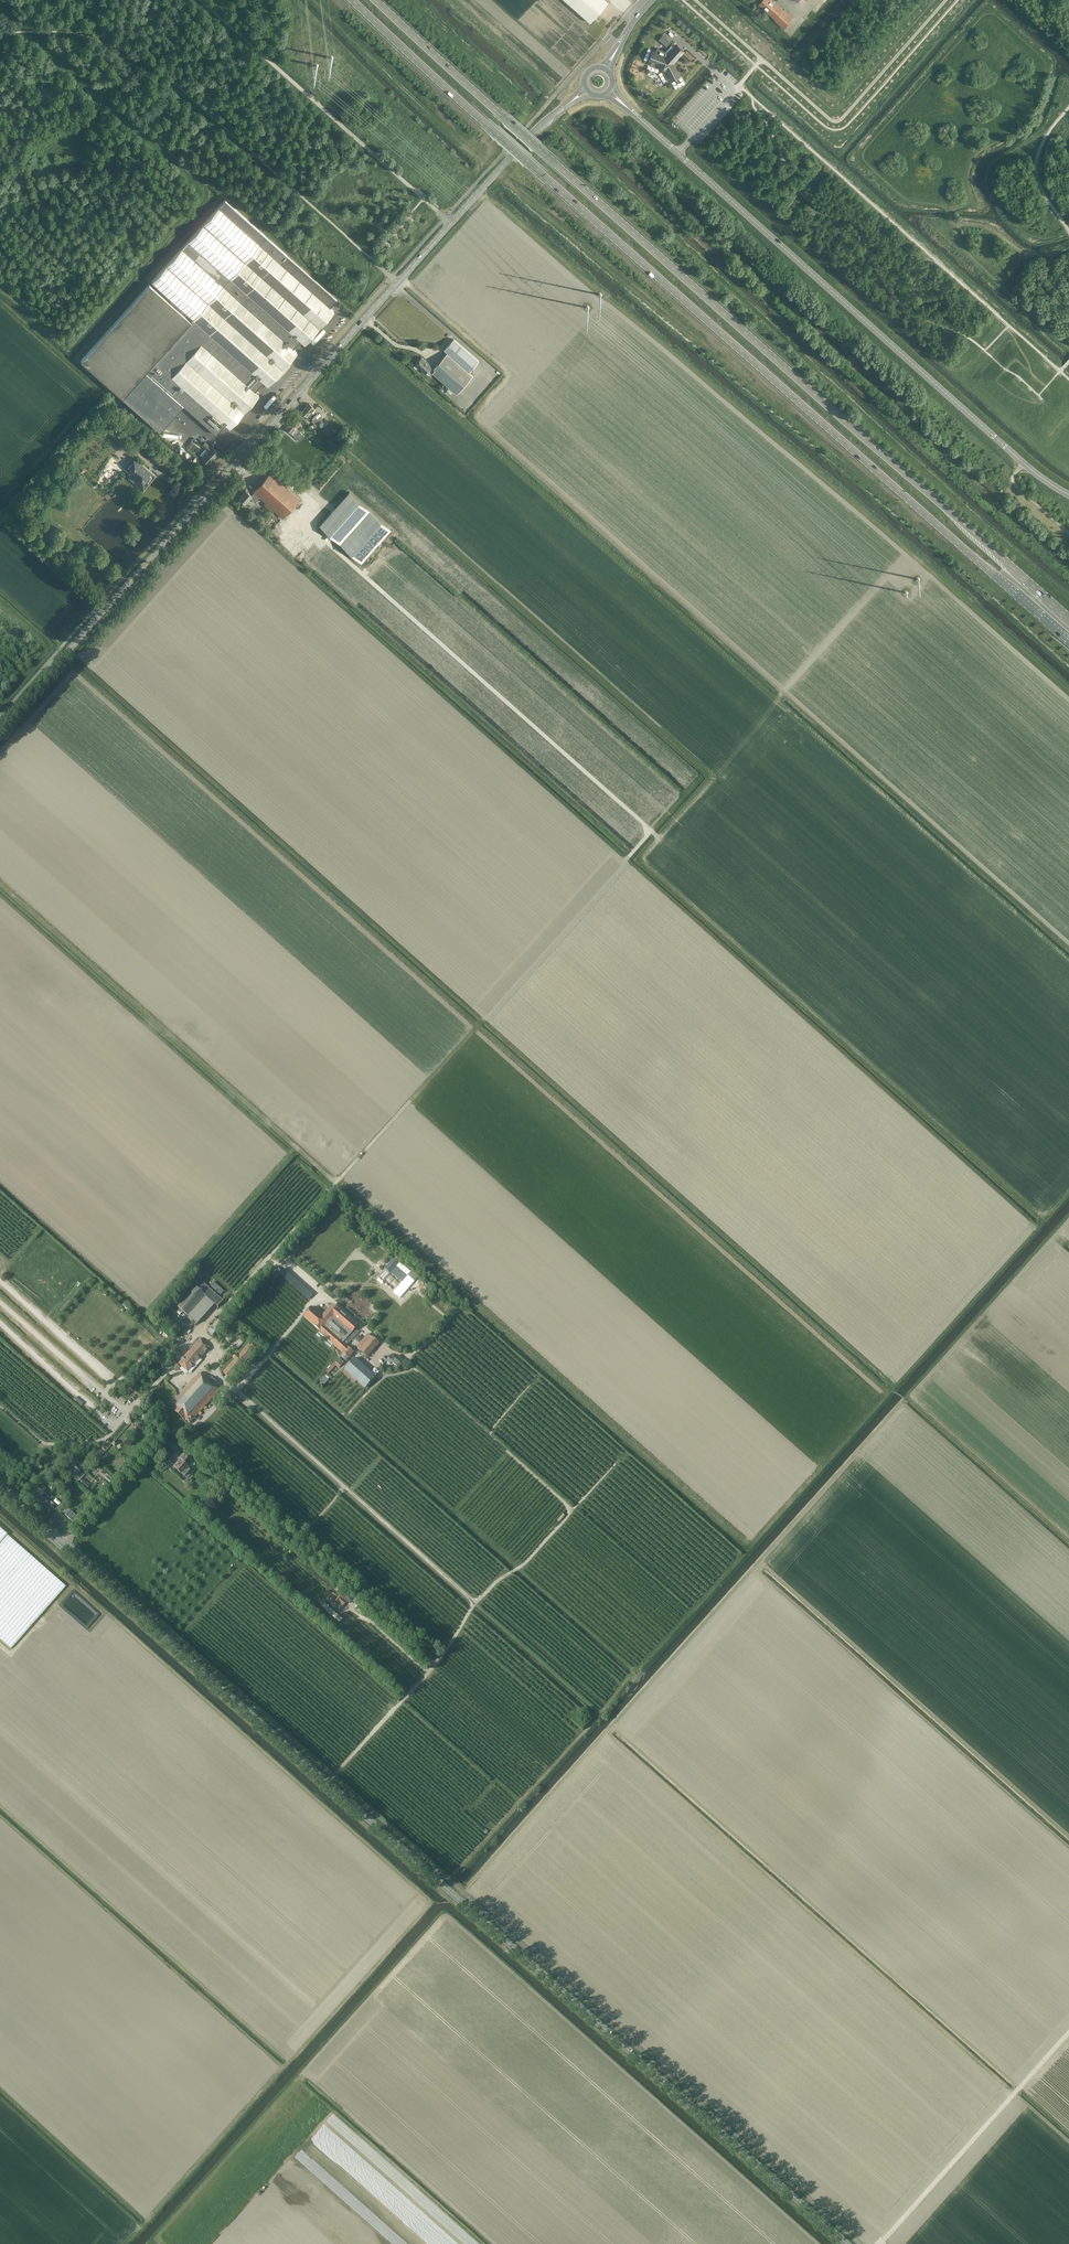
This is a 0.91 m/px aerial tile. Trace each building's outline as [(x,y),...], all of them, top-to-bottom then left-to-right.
[(590,22),(609,2),(606,0),(565,0),(590,22)] [(793,17),(785,10),(784,11),(772,0),(763,0),(759,5),(776,20),(775,21),(783,28),(793,17)] [(667,46),(671,42),(663,35),(659,39),(667,46)] [(666,68),(672,79),(679,75),(676,68),(675,66),(676,65),(676,64),(677,62),(676,61),(675,60),(683,51),(677,45),(676,47),(672,43),(665,51),(657,48),(655,52),(654,52),(651,60),(662,64),(661,65),(661,66),(661,67),(662,68),(663,69),(664,69),(665,69),(666,68)] [(679,85),(685,83),(682,76),(677,78),(679,85)] [(160,431),(184,405),(216,434),(225,424),(230,428),(259,395),(254,391),(263,381),(268,386),(297,352),(293,349),(300,340),(305,344),(334,310),(330,307),(337,299),(287,255),(286,257),(272,245),(273,243),(225,200),(152,282),(197,323),(195,325),(150,285),(81,361),(160,431)] [(428,363),(422,358),(419,361),(418,361),(417,363),(417,364),(416,364),(422,370),(426,374),(428,371),(432,374),(433,373),(457,394),(473,376),(469,373),(479,361),(455,339),(444,351),(447,354),(434,369),(432,367),(432,366),(429,363),(428,363)] [(309,403),(305,407),(320,421),(326,414),(322,410),(318,414),(314,410),(315,408),(309,403)] [(320,421),(305,407),(301,412),(307,418),(309,416),(313,419),(311,421),(316,426),(320,421)] [(295,418),(290,423),(302,434),(305,431),(302,428),(300,430),(298,428),(302,424),(295,418)] [(302,434),(290,423),(286,428),(293,434),(296,430),(298,432),(296,435),(299,437),(302,434)] [(332,430),(328,427),(327,426),(322,431),(327,435),(328,435),(333,439),(332,441),(334,443),(339,437),(337,435),(332,430)] [(337,435),(339,437),(345,430),(343,428),(337,435)] [(186,447),(190,449),(195,443),(191,440),(186,447)] [(213,459),(218,453),(211,447),(205,442),(202,445),(208,450),(202,458),(209,464),(213,460),(213,459)] [(150,480),(154,475),(148,470),(147,471),(141,466),(142,465),(134,458),(125,468),(130,473),(129,475),(131,477),(129,479),(133,482),(135,479),(138,482),(136,484),(139,486),(140,485),(144,488),(151,480),(150,480)] [(282,518),(299,498),(270,472),(253,492),(254,493),(252,495),(246,490),(239,497),(245,503),(250,497),(252,499),(256,495),(282,518)] [(350,492),(327,517),(320,525),(361,562),(391,529),(350,492)] [(355,1224),(352,1226),(365,1238),(367,1236),(355,1224)] [(391,1258),(387,1253),(377,1263),(380,1267),(391,1258)] [(410,1272),(399,1263),(401,1260),(397,1256),(395,1259),(394,1258),(385,1269),(378,1277),(384,1282),(391,1274),(390,1274),(391,1273),(401,1282),(407,1275),(410,1272)] [(314,1295),(283,1268),(279,1274),(309,1300),(314,1295)] [(177,1306),(188,1317),(198,1325),(215,1305),(218,1307),(224,1301),(200,1280),(177,1306)] [(303,1318),(320,1332),(316,1335),(330,1348),(334,1344),(343,1353),(340,1356),(346,1361),(353,1353),(343,1343),(358,1327),(333,1305),(322,1317),(312,1308),(303,1318)] [(218,1320),(217,1321),(208,1332),(212,1336),(221,1326),(223,1324),(218,1320)] [(355,1340),(354,1339),(351,1343),(357,1346),(363,1336),(359,1334),(355,1340)] [(367,1357),(379,1343),(368,1334),(357,1348),(367,1357)] [(211,1347),(202,1339),(200,1338),(178,1363),(188,1372),(211,1347)] [(230,1378),(256,1349),(250,1343),(239,1355),(238,1356),(236,1354),(233,1357),(235,1359),(223,1372),(225,1374),(228,1376),(230,1378)] [(393,1354),(387,1361),(390,1364),(392,1362),(398,1368),(404,1362),(398,1356),(396,1358),(393,1354)] [(339,1369),(344,1363),(339,1358),(325,1373),(318,1381),(323,1386),(332,1376),(329,1374),(336,1366),(339,1369)] [(345,1370),(343,1372),(360,1387),(363,1391),(366,1388),(365,1388),(376,1377),(355,1359),(345,1370)] [(185,1418),(190,1423),(199,1414),(220,1390),(200,1373),(178,1397),(171,1405),(176,1410),(175,1411),(176,1412),(184,1419),(185,1418)] [(93,1457),(97,1461),(104,1453),(106,1451),(105,1450),(107,1447),(105,1445),(104,1446),(103,1448),(102,1448),(100,1450),(95,1455),(93,1457)] [(194,1467),(196,1465),(193,1462),(183,1452),(177,1458),(179,1460),(173,1467),(185,1478),(187,1479),(196,1470),(194,1467)] [(84,1480),(82,1478),(85,1475),(80,1471),(79,1471),(75,1467),(76,1466),(72,1462),(67,1467),(70,1470),(66,1474),(71,1480),(74,1477),(79,1482),(81,1483),(80,1484),(84,1488),(88,1483),(85,1480),(84,1480)] [(43,1496),(41,1495),(46,1488),(42,1485),(36,1491),(35,1493),(30,1498),(35,1502),(35,1501),(44,1509),(43,1510),(47,1513),(51,1509),(54,1512),(57,1509),(54,1506),(55,1504),(50,1500),(53,1496),(51,1495),(52,1494),(50,1492),(49,1493),(47,1491),(43,1496)] [(69,1510),(65,1515),(73,1522),(77,1517),(69,1510)] [(66,1586),(8,1535),(7,1535),(0,1543),(0,1639),(11,1649),(66,1586)] [(342,1591),(340,1594),(340,1593),(339,1595),(335,1592),(332,1596),(335,1599),(334,1600),(339,1604),(340,1603),(343,1606),(349,1600),(345,1597),(347,1596),(342,1591)] [(316,1600),(322,1605),(325,1601),(319,1596),(316,1600)] [(326,1601),(322,1605),(344,1626),(348,1622),(326,1601)]
